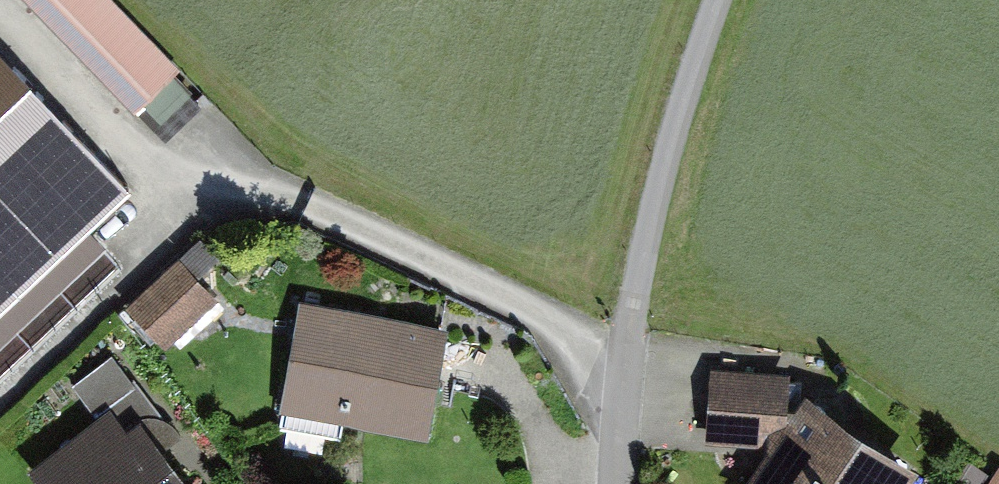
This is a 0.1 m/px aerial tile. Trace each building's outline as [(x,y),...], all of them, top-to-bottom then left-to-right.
[(133,109),(179,65),(116,0),(28,0),(133,109)] [(0,48),(0,320),(136,193),(0,48)] [(174,351),(230,290),(185,249),(129,309),(174,351)] [(461,332),(304,304),(286,406),(443,433),(461,332)] [(709,365),(704,441),(767,445),(787,415),(790,370),(709,365)] [(919,461),(806,387),(787,415),(767,445),(741,483),(904,483),(919,461)] [(126,424),(111,403),(27,465),(41,483),(193,483),(140,413),(126,424)] [(984,483),(998,483),(998,463),(984,483)]
